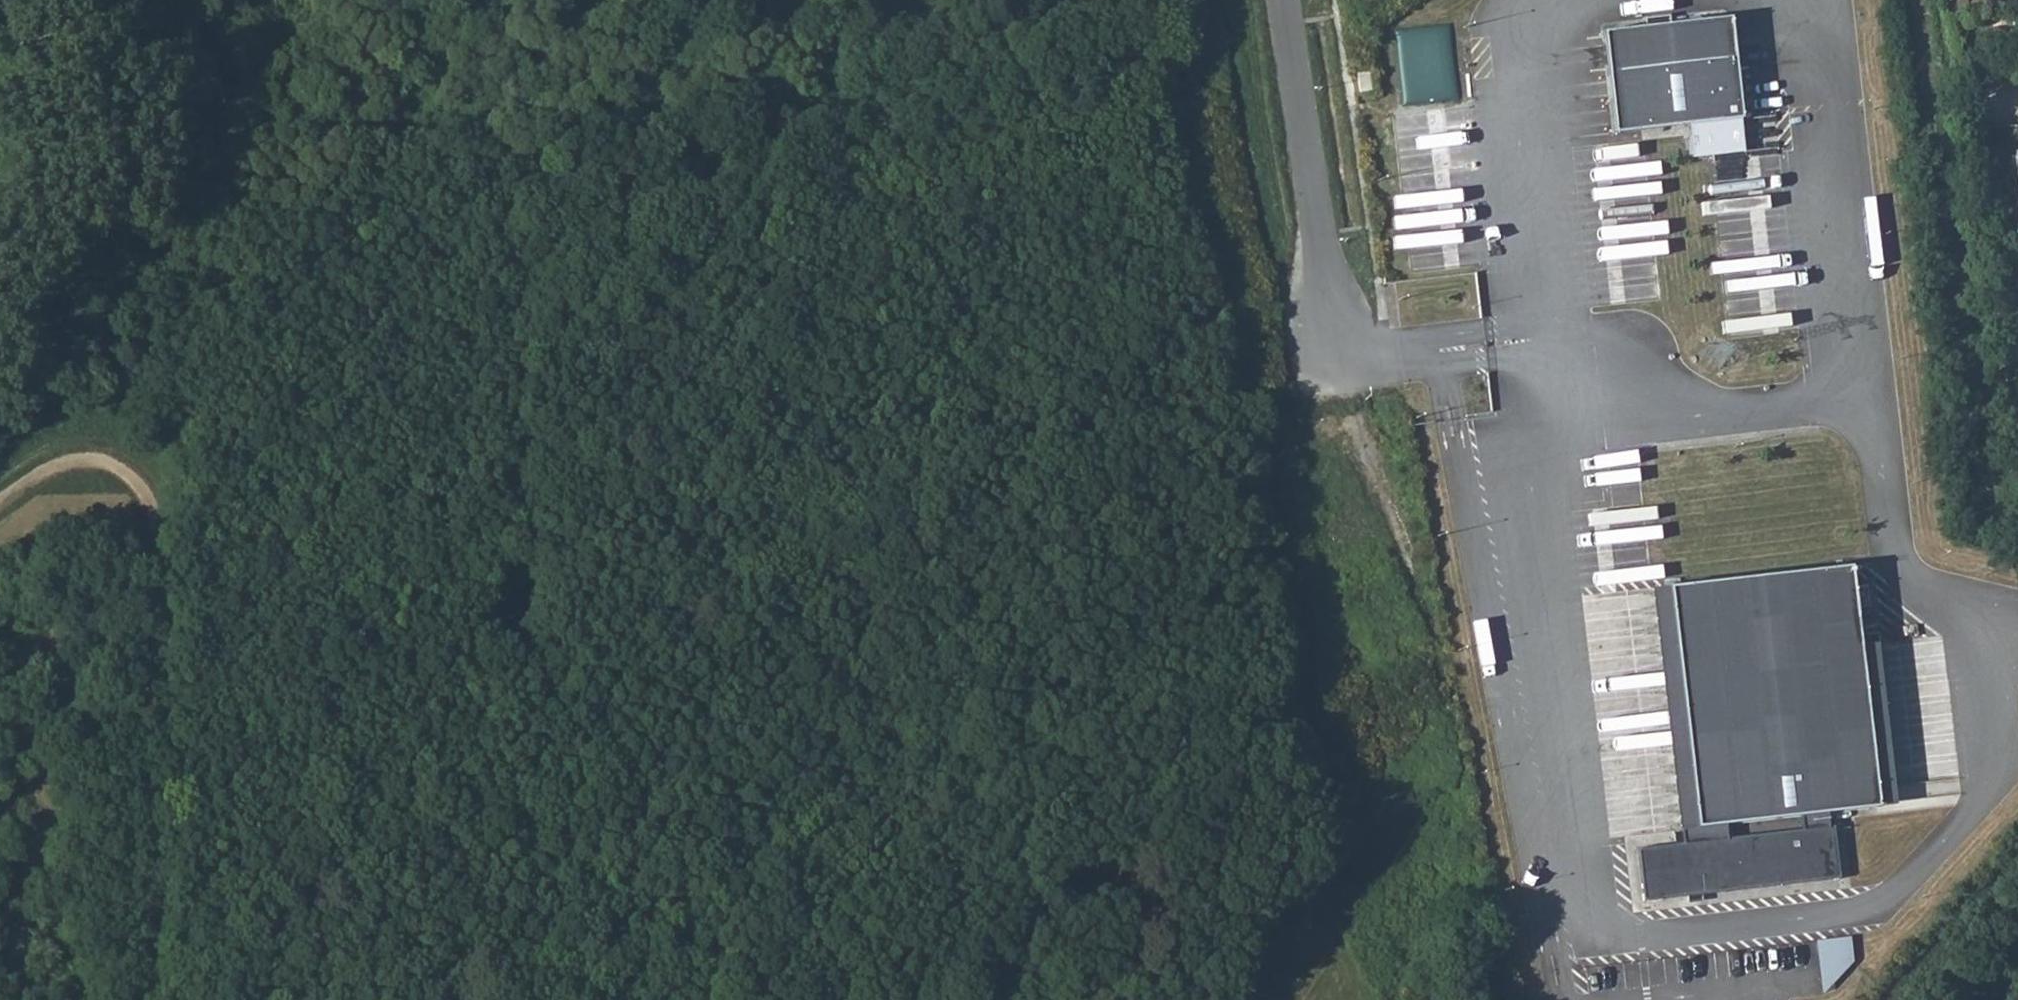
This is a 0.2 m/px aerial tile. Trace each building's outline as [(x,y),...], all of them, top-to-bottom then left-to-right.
[(1733,16),(1604,26),(1617,131),(1689,124),(1695,159),(1747,151),(1733,16)] [(1367,73),(1356,74),(1359,93),(1370,92),(1367,73)] [(1851,555),(1668,579),(1706,832),(1632,847),(1642,900),(1844,877),(1833,813),(1884,804),(1851,555)] [(1820,938),(1822,974),(1854,972),(1851,936),(1820,938)]
